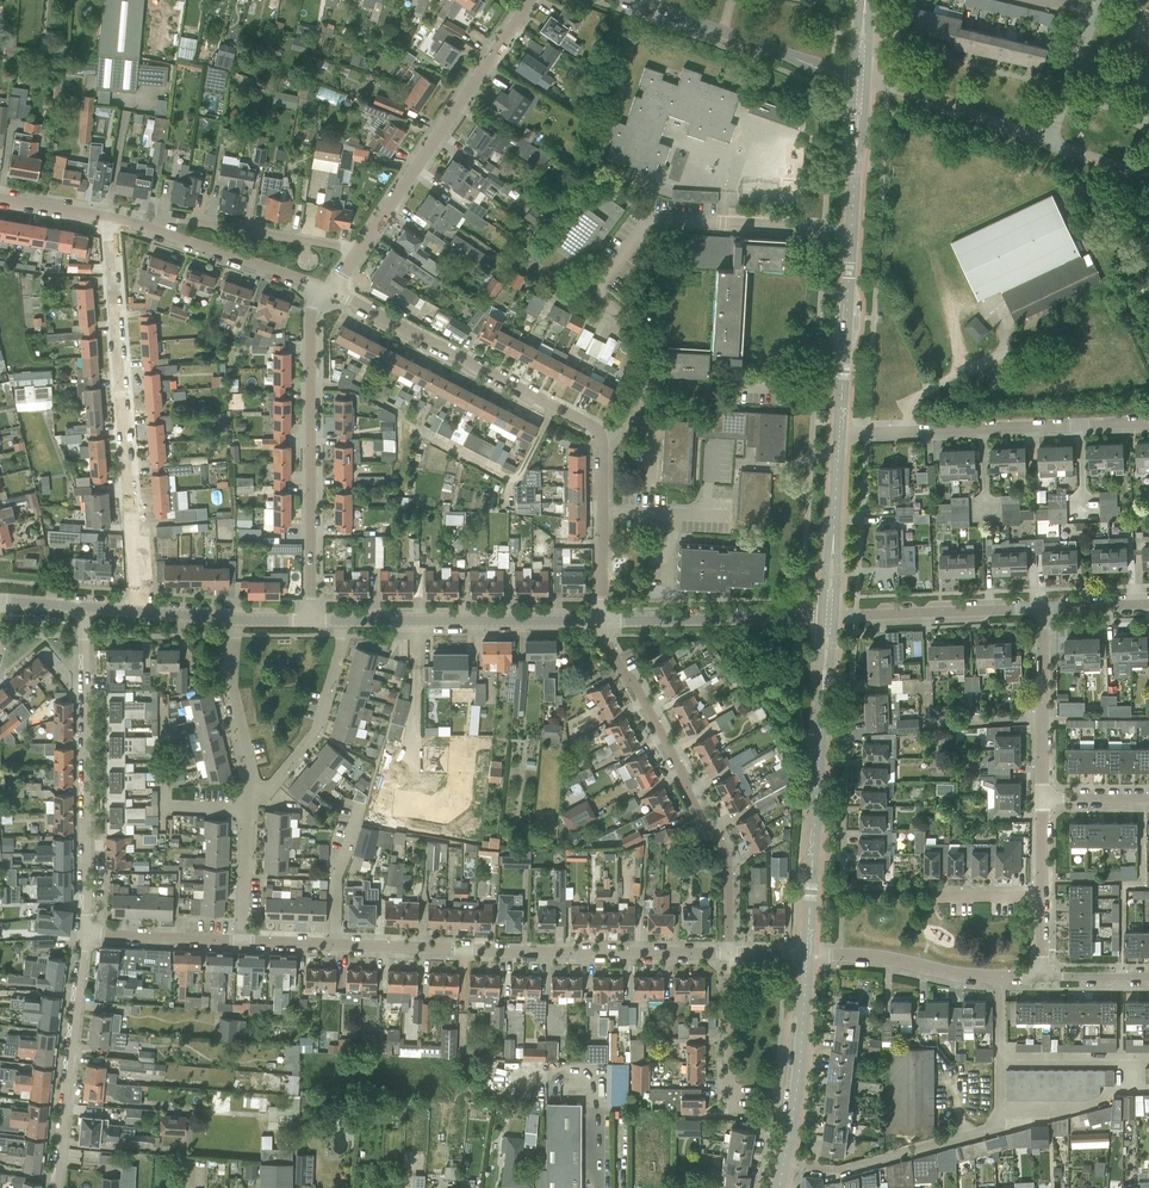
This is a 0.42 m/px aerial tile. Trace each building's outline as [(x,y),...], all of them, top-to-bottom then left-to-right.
[(95,89),(136,92),(137,84),(151,85),(153,67),(138,66),(139,55),(143,7),(144,0),(102,0),(102,7),(99,40),(99,46),(98,52),(97,64),(95,85),(95,89)] [(415,9),(413,14),(421,18),(429,0),(419,0),(415,9)] [(454,0),(440,0),(444,3),(437,14),(438,15),(431,26),(437,29),(439,30),(441,26),(445,19),(444,18),(446,14),(450,9),(449,8),(450,6),(454,0)] [(446,14),(453,18),(463,3),(469,7),(466,11),(474,17),(484,1),(482,0),(454,0),(450,6),(449,8),(450,9),(446,14)] [(982,0),(967,0),(966,5),(980,8),(982,0)] [(997,0),(982,0),(980,8),(995,12),(997,0)] [(1012,3),(998,0),(997,0),(995,12),(1009,15),(1012,3)] [(1024,19),(1027,7),(1012,3),(1009,15),(1024,19)] [(1038,22),(1041,11),(1027,7),(1024,19),(1038,22)] [(928,32),(933,11),(918,8),(913,28),(928,32)] [(563,33),(569,24),(575,29),(581,21),(563,9),(556,20),(550,17),(542,30),(543,31),(539,37),(544,40),(549,34),(551,36),(550,37),(574,54),(580,45),(563,33)] [(943,35),(948,15),(933,11),(928,32),(943,35)] [(1053,26),(1056,14),(1041,11),(1038,22),(1053,26)] [(960,26),(962,18),(948,15),(943,35),(957,38),(960,26)] [(464,30),(445,19),(441,26),(454,34),(460,37),(464,30)] [(282,29),(284,22),(276,20),(274,27),(282,29)] [(460,50),(448,42),(454,34),(441,26),(439,30),(437,29),(431,37),(434,39),(430,46),(435,50),(434,53),(437,55),(436,57),(444,63),(443,63),(445,64),(449,66),(449,65),(460,50)] [(975,30),(960,26),(957,38),(955,46),(970,50),(975,30)] [(984,54),(989,33),(975,30),(970,50),(984,54)] [(999,57),(1004,37),(989,33),(984,54),(999,57)] [(5,37),(4,40),(4,44),(9,45),(13,46),(13,45),(14,38),(5,37)] [(1014,61),(1019,40),(1004,37),(999,57),(1014,61)] [(1028,64),(1033,44),(1019,40),(1014,61),(1028,64)] [(41,41),(40,49),(66,53),(67,45),(41,41)] [(546,73),(561,51),(550,44),(538,61),(526,53),(518,64),(525,70),(524,72),(546,88),(554,78),(546,73)] [(1043,68),(1048,47),(1033,44),(1028,64),(1043,68)] [(15,56),(16,47),(16,45),(13,45),(13,46),(9,45),(8,55),(15,56)] [(180,49),(178,55),(193,59),(194,53),(180,49)] [(217,53),(214,64),(228,68),(231,56),(217,53)] [(360,54),(357,66),(365,69),(367,63),(364,62),(366,56),(360,54)] [(317,58),(315,65),(326,69),(329,62),(317,58)] [(179,59),(177,65),(182,66),(201,70),(202,65),(179,59)] [(313,79),(316,69),(309,66),(306,77),(313,79)] [(612,140),(607,157),(625,163),(635,167),(633,173),(651,179),(657,162),(663,164),(669,145),(658,141),(667,114),(690,121),(686,133),(704,139),(706,134),(729,141),(735,123),(730,121),(733,111),(740,93),(710,82),(699,79),(701,73),(683,66),(677,84),(661,78),(663,72),(645,66),(639,84),(644,86),(641,97),(635,95),(629,113),(625,123),(613,119),(607,138),(612,140)] [(436,84),(426,77),(421,74),(421,75),(415,71),(407,83),(413,87),(427,97),(436,84)] [(260,92),(262,82),(254,80),(253,90),(260,92)] [(427,97),(413,87),(407,83),(402,81),(399,86),(408,93),(403,100),(418,110),(427,97)] [(513,87),(508,95),(500,90),(491,104),(515,121),(530,99),(513,87)] [(24,101),(25,91),(12,89),(11,100),(24,101)] [(84,95),(79,141),(90,142),(90,141),(94,96),(84,95)] [(4,132),(5,132),(9,97),(0,96),(0,131),(4,132)] [(308,99),(299,96),(297,104),(307,106),(308,99)] [(385,97),(381,107),(401,115),(405,105),(385,97)] [(784,108),(751,97),(746,111),(798,129),(802,115),(784,108)] [(155,113),(167,113),(167,99),(156,98),(155,113)] [(362,99),(358,108),(375,114),(376,115),(371,121),(371,125),(377,129),(373,134),(375,135),(369,143),(378,150),(383,142),(392,148),(399,138),(402,138),(404,134),(404,132),(404,131),(400,127),(407,117),(396,113),(362,99)] [(580,99),(573,110),(580,115),(588,104),(580,99)] [(99,115),(110,115),(110,105),(99,105),(99,115)] [(133,113),(132,120),(142,122),(143,114),(133,113)] [(155,116),(152,139),(155,140),(164,141),(168,118),(155,116)] [(41,132),(42,124),(25,121),(24,129),(41,132)] [(540,169),(549,154),(508,131),(504,138),(493,131),(491,133),(477,124),(465,141),(479,151),(477,154),(486,160),(494,148),(500,152),(505,144),(534,163),(533,165),(540,169)] [(526,126),(521,137),(532,142),(537,131),(526,126)] [(226,143),(229,128),(223,127),(220,142),(226,143)] [(10,160),(8,172),(16,174),(16,176),(35,179),(36,177),(38,177),(40,166),(41,166),(42,160),(41,160),(41,158),(36,157),(38,141),(31,140),(32,134),(16,131),(12,153),(12,152),(10,160)] [(348,144),(357,147),(360,139),(350,136),(348,144)] [(340,149),(341,143),(316,137),(313,156),(338,160),(341,149),(340,149)] [(159,173),(164,141),(155,140),(151,162),(154,163),(153,166),(147,165),(147,166),(137,165),(135,173),(132,193),(148,196),(152,172),(159,173)] [(112,161),(110,161),(101,159),(103,142),(90,141),(90,142),(88,162),(87,176),(94,177),(93,187),(96,187),(96,189),(97,190),(97,191),(98,191),(100,192),(101,191),(102,191),(103,190),(103,189),(107,189),(112,161)] [(264,147),(255,146),(253,162),(262,163),(264,147)] [(350,170),(352,158),(353,151),(341,149),(338,160),(337,168),(350,170)] [(207,152),(205,163),(214,164),(216,154),(207,152)] [(87,178),(87,176),(88,162),(66,159),(67,156),(57,155),(53,176),(62,178),(62,181),(79,184),(80,177),(87,178)] [(448,166),(447,167),(470,183),(480,191),(491,198),(496,191),(484,183),(484,184),(480,181),(483,177),(480,174),(481,173),(478,171),(469,165),(467,169),(463,166),(453,159),(452,161),(450,161),(448,164),(448,166)] [(132,193),(135,173),(125,171),(127,161),(120,160),(115,191),(132,193)] [(499,169),(495,166),(489,161),(485,167),(490,171),(491,172),(495,175),(499,169)] [(231,210),(237,173),(238,169),(238,165),(221,162),(218,182),(227,183),(227,188),(224,188),(222,197),(221,196),(221,201),(222,202),(220,209),(231,210)] [(188,169),(189,164),(181,163),(178,180),(175,180),(174,186),(174,188),(173,188),(172,193),(173,193),(172,200),(182,202),(188,169)] [(327,227),(334,182),(335,182),(337,168),(329,166),(323,205),(320,204),(318,213),(317,213),(316,218),(318,218),(316,225),(327,227)] [(254,168),(247,167),(247,170),(238,169),(237,173),(231,210),(241,212),(242,205),(243,205),(244,200),(243,200),(245,191),(250,192),(251,187),(252,187),(254,168)] [(474,200),(480,191),(470,183),(447,167),(441,176),(455,186),(453,189),(461,195),(462,194),(472,202),(467,208),(481,217),(487,209),(474,200)] [(188,169),(182,202),(193,204),(194,197),(195,197),(196,192),(195,192),(195,191),(200,192),(202,177),(202,176),(202,172),(188,169)] [(495,175),(491,172),(490,171),(484,179),(499,190),(500,189),(507,194),(512,187),(495,175)] [(570,194),(580,182),(570,174),(559,188),(570,194)] [(293,196),(291,187),(289,187),(287,175),(283,176),(283,180),(282,180),(276,218),(287,220),(288,213),(289,214),(289,213),(291,213),(291,210),(289,209),(290,209),(289,208),(290,199),(292,199),(293,196)] [(305,201),(309,177),(300,175),(296,200),(305,201)] [(260,192),(267,193),(268,177),(260,177),(260,192)] [(276,218),(282,180),(275,179),(272,196),(269,195),(267,204),(266,204),(266,209),(265,216),(276,218)] [(334,182),(327,227),(338,229),(338,225),(348,227),(349,227),(352,211),(351,210),(351,211),(343,209),(345,199),(339,199),(342,184),(335,182),(334,182)] [(624,209),(616,203),(594,186),(582,203),(580,202),(550,242),(553,244),(572,258),(575,260),(575,259),(582,250),(589,256),(624,209)] [(555,214),(570,194),(559,188),(545,207),(555,214)] [(672,189),(671,200),(717,202),(718,191),(672,189)] [(463,213),(453,207),(445,201),(443,204),(429,194),(423,202),(446,218),(452,223),(459,227),(465,217),(481,229),(487,221),(481,217),(467,208),(463,213)] [(1052,194),(951,242),(957,253),(964,268),(968,276),(979,300),(1002,290),(1003,292),(1003,293),(1009,304),(1016,320),(1018,319),(1042,308),(1045,314),(1054,310),(1051,304),(1101,280),(1094,264),(1087,267),(1052,194)] [(418,209),(417,211),(427,218),(431,221),(429,223),(441,231),(443,229),(444,230),(448,229),(452,223),(446,218),(423,202),(422,204),(420,204),(418,207),(418,209)] [(532,209),(525,218),(531,223),(532,222),(538,214),(532,209)] [(16,241),(19,222),(6,220),(1,247),(7,248),(8,239),(16,241)] [(28,251),(33,225),(19,222),(16,241),(25,242),(23,250),(28,251)] [(44,245),(47,227),(33,225),(28,251),(34,252),(35,244),(44,245)] [(429,254),(423,249),(417,246),(423,238),(405,226),(396,239),(405,245),(403,248),(423,261),(420,265),(435,275),(441,265),(428,256),(429,254)] [(56,256),(60,229),(47,227),(44,245),(52,247),(50,255),(56,256)] [(71,250),(74,233),(74,232),(60,229),(56,256),(57,256),(55,261),(60,262),(61,257),(63,248),(70,250),(71,250)] [(86,246),(88,236),(88,235),(74,233),(71,250),(70,250),(70,253),(78,254),(77,259),(87,261),(90,247),(86,246)] [(681,260),(681,266),(717,268),(715,291),(714,313),(711,359),(740,361),(741,350),(741,338),(743,315),(744,292),(746,266),(749,266),(783,268),(785,239),(751,237),(733,236),(733,239),(729,238),(729,236),(717,235),(691,234),(683,233),(682,240),(681,260)] [(490,257),(456,234),(449,244),(483,267),(490,257)] [(440,246),(444,240),(439,237),(435,243),(440,246)] [(572,258),(553,244),(540,261),(559,275),(572,258)] [(435,277),(406,257),(401,254),(391,247),(377,267),(404,286),(407,280),(401,276),(407,268),(430,284),(435,277)] [(146,270),(143,279),(147,280),(145,285),(149,286),(146,295),(152,297),(155,288),(156,288),(158,282),(157,282),(165,260),(151,255),(146,270)] [(179,264),(165,260),(157,282),(158,282),(173,287),(175,279),(174,278),(179,264)] [(36,265),(17,262),(16,267),(35,270),(36,265)] [(91,263),(79,263),(77,263),(77,264),(68,263),(67,271),(77,272),(91,272),(91,263)] [(184,278),(180,291),(194,295),(197,287),(202,272),(188,267),(184,278)] [(409,290),(404,286),(377,267),(370,278),(373,280),(370,285),(386,295),(391,288),(404,298),(409,290)] [(522,282),(524,278),(525,276),(515,271),(507,282),(519,288),(522,282)] [(216,277),(202,272),(197,287),(210,292),(216,277)] [(484,290),(494,297),(504,283),(494,276),(484,290)] [(80,287),(77,287),(76,287),(78,306),(93,304),(92,286),(91,286),(90,279),(79,280),(80,287)] [(234,299),(239,284),(225,280),(220,295),(234,299)] [(252,289),(239,284),(234,299),(230,310),(244,314),(247,304),(252,289)] [(156,308),(162,290),(156,288),(155,288),(152,297),(150,306),(156,308)] [(268,318),(270,311),(271,311),(275,297),(262,292),(254,314),(262,316),(260,322),(257,332),(263,334),(269,337),(271,333),(273,326),(266,324),(268,318)] [(537,317),(546,299),(533,292),(524,310),(537,317)] [(289,301),(275,297),(271,311),(270,311),(268,318),(280,322),(283,315),(285,316),(289,301)] [(200,302),(193,299),(189,309),(196,312),(200,302)] [(552,319),(559,306),(552,302),(545,315),(552,319)] [(94,323),(93,304),(78,306),(78,312),(79,316),(79,323),(82,323),(83,329),(94,328),(94,323)] [(172,305),(168,315),(185,320),(188,310),(183,308),(180,307),(172,305)] [(509,306),(506,311),(514,315),(517,310),(509,306)] [(566,324),(571,313),(559,306),(552,319),(553,319),(565,326),(566,324)] [(227,322),(230,312),(223,310),(220,320),(227,322)] [(236,314),(230,312),(227,322),(233,324),(236,314)] [(485,312),(472,328),(471,330),(478,334),(477,336),(490,342),(498,329),(502,320),(485,312)] [(584,319),(581,318),(571,313),(566,324),(579,331),(584,319)] [(156,340),(154,322),(152,322),(151,315),(140,316),(141,322),(140,322),(141,341),(156,340)] [(452,316),(446,326),(464,337),(471,327),(452,316)] [(976,316),(964,326),(978,341),(989,331),(976,316)] [(348,345),(355,331),(342,324),(335,338),(348,345)] [(516,356),(524,342),(517,339),(521,331),(515,327),(511,335),(503,349),(516,356)] [(593,332),(584,327),(575,343),(585,348),(593,332)] [(97,355),(95,336),(94,328),(83,329),(58,331),(47,332),(47,335),(47,340),(68,339),(80,338),(82,356),(97,355)] [(503,349),(511,335),(498,329),(490,342),(503,349)] [(284,352),(284,344),(284,331),(271,333),(269,337),(263,334),(259,345),(274,345),(274,349),(273,368),(289,368),(289,352),(284,352)] [(361,352),(368,338),(355,331),(348,345),(361,352)] [(540,343),(540,342),(528,335),(524,342),(516,356),(530,363),(540,343)] [(617,340),(608,336),(597,359),(606,363),(617,340)] [(374,359),(381,345),(368,338),(361,352),(374,359)] [(157,359),(156,340),(141,341),(142,360),(143,360),(144,366),(155,365),(154,359),(157,359)] [(543,369),(550,355),(538,350),(538,349),(538,348),(541,342),(540,342),(540,343),(530,363),(543,369)] [(387,366),(394,352),(381,345),(374,359),(387,366)] [(554,347),(550,356),(550,355),(543,369),(556,376),(563,362),(567,354),(554,347)] [(580,349),(577,354),(587,359),(590,355),(580,349)] [(709,353),(667,350),(666,375),(708,377),(709,353)] [(400,372),(407,359),(394,352),(387,366),(400,372)] [(98,373),(97,355),(82,356),(82,368),(77,368),(77,382),(87,381),(98,380),(97,374),(98,373)] [(407,359),(400,372),(413,379),(420,365),(407,359)] [(346,368),(352,371),(355,364),(349,362),(346,368)] [(569,383),(576,369),(563,362),(556,376),(569,383)] [(144,373),(145,391),(159,390),(170,390),(170,379),(159,380),(158,373),(165,373),(177,372),(176,364),(164,365),(155,365),(144,366),(144,373)] [(355,364),(352,371),(354,373),(357,374),(361,367),(355,364)] [(420,365),(413,379),(426,386),(434,372),(420,365)] [(343,366),(338,383),(338,387),(342,387),(349,387),(354,373),(352,371),(346,368),(343,366)] [(289,384),(289,368),(273,368),(267,368),(267,376),(274,376),(274,391),(285,391),(284,384),(289,384)] [(15,386),(50,383),(49,369),(14,371),(15,386)] [(582,390),(589,376),(576,369),(569,383),(582,390)] [(439,393),(447,379),(434,372),(426,386),(422,393),(428,396),(432,389),(439,393)] [(376,375),(372,382),(378,385),(378,384),(379,381),(381,379),(381,378),(376,375)] [(595,396),(602,382),(589,376),(582,390),(595,396)] [(227,378),(227,391),(238,391),(238,378),(227,378)] [(378,384),(378,385),(383,388),(387,381),(381,378),(381,379),(379,381),(378,384)] [(452,400),(460,386),(447,379),(439,393),(433,405),(438,408),(443,403),(445,404),(448,397),(452,400)] [(98,387),(98,380),(87,381),(87,388),(84,388),(85,406),(101,405),(99,387),(98,387)] [(608,404),(616,390),(602,382),(595,396),(608,404)] [(51,386),(34,387),(34,399),(52,398),(51,386)] [(465,406),(473,392),(460,386),(452,400),(453,400),(450,406),(463,412),(466,406),(465,406)] [(25,388),(15,389),(16,400),(26,400),(25,388)] [(401,389),(398,395),(404,398),(407,392),(401,389)] [(159,390),(145,391),(146,410),(147,410),(148,417),(159,416),(158,409),(161,409),(159,390)] [(285,398),(285,391),(274,391),(270,391),(270,414),(273,415),(289,415),(289,398),(285,398)] [(340,398),(335,398),(335,414),(351,414),(353,414),(353,406),(351,406),(351,392),(351,391),(349,391),(340,391),(340,398)] [(407,392),(404,398),(409,401),(413,395),(407,392)] [(479,413),(486,399),(473,392),(465,406),(466,406),(479,413)] [(243,408),(243,394),(229,394),(230,408),(243,408)] [(423,407),(425,401),(420,398),(417,404),(423,407)] [(492,420),(499,406),(486,399),(479,413),(492,420)] [(102,424),(101,405),(85,406),(87,425),(90,425),(90,431),(102,430),(101,424),(102,424)] [(505,427),(512,413),(499,406),(492,420),(488,427),(501,433),(505,427)] [(394,420),(396,411),(380,407),(378,417),(394,420)] [(745,435),(746,411),(715,409),(708,408),(707,415),(707,420),(706,432),(745,435)] [(436,432),(442,420),(446,412),(441,409),(438,414),(436,414),(429,428),(436,432)] [(746,411),(745,435),(745,437),(755,442),(754,459),(784,461),(787,413),(746,411)] [(228,437),(227,412),(214,413),(216,438),(228,437)] [(518,433),(525,419),(512,413),(505,427),(518,433)] [(706,432),(707,420),(707,415),(673,413),(672,418),(664,418),(664,428),(663,438),(692,440),(692,438),(695,438),(696,432),(706,432)] [(172,414),(167,415),(159,416),(148,417),(148,423),(147,423),(149,442),(163,441),(162,431),(173,430),(172,414)] [(351,414),(335,414),(335,431),(340,431),(340,438),(351,438),(351,423),(353,423),(353,414),(351,414)] [(289,431),(289,415),(273,415),(273,438),(284,438),(284,431),(289,431)] [(525,419),(518,433),(516,437),(522,440),(519,445),(527,449),(531,440),(538,426),(525,419)] [(455,427),(442,420),(436,432),(450,439),(455,427)] [(463,429),(469,432),(472,426),(467,423),(463,429)] [(73,425),(65,425),(66,433),(73,433),(73,425)] [(383,428),(383,451),(395,450),(395,428),(383,428)] [(88,445),(79,446),(80,457),(89,457),(105,456),(103,437),(102,437),(102,430),(90,431),(91,438),(88,438),(88,445)] [(476,451),(482,438),(469,432),(462,444),(476,451)] [(82,441),(81,433),(55,435),(59,443),(82,441)] [(284,445),(284,438),(273,438),(262,438),(262,446),(273,446),(273,461),(289,461),(290,445),(284,445)] [(351,451),(351,438),(340,438),(340,445),(335,445),(335,461),(351,461),(359,461),(359,451),(351,451)] [(495,445),(482,438),(476,451),(488,457),(495,445)] [(691,460),(691,450),(692,440),(663,438),(662,458),(691,460)] [(504,442),(498,439),(495,445),(501,448),(504,442)] [(24,448),(22,441),(14,443),(15,450),(24,448)] [(164,459),(163,441),(149,442),(150,460),(151,460),(152,467),(163,466),(162,459),(164,459)] [(1137,443),(1138,472),(1147,472),(1147,471),(1148,471),(1148,442),(1137,443)] [(1124,473),(1123,455),(1123,443),(1106,444),(1107,464),(1107,467),(1116,466),(1116,473),(1124,473)] [(1107,464),(1106,444),(1090,445),(1091,474),(1099,474),(1098,465),(1107,464)] [(239,461),(237,445),(229,445),(231,462),(239,461)] [(1073,475),(1073,457),(1072,445),(1056,446),(1056,466),(1057,466),(1065,466),(1066,475),(1073,475)] [(1056,466),(1056,446),(1039,447),(1040,476),(1057,475),(1057,466),(1056,466)] [(577,453),(577,447),(568,447),(568,469),(584,469),(584,453),(577,453)] [(1026,477),(1025,459),(1025,447),(1008,448),(1009,468),(1018,468),(1018,477),(1026,477)] [(1009,468),(1008,448),(992,448),(993,478),(1001,478),(1000,468),(1009,468)] [(975,469),(975,461),(974,449),(958,450),(959,478),(968,478),(968,479),(978,479),(978,469),(975,469)] [(525,453),(524,453),(519,450),(517,456),(522,459),(525,453)] [(959,478),(958,450),(941,450),(943,480),(950,480),(950,478),(959,478)] [(106,474),(105,456),(89,457),(90,462),(90,469),(91,475),(94,475),(94,482),(106,481),(105,474),(106,474)] [(689,480),(690,470),(691,460),(662,458),(661,478),(689,480)] [(273,461),(273,484),(284,484),(284,477),(289,477),(289,461),(273,461)] [(351,485),(351,461),(335,461),(335,477),(340,477),(340,484),(351,485)] [(167,491),(166,475),(191,473),(190,464),(163,466),(152,467),(152,473),(151,473),(153,492),(167,491)] [(927,465),(928,477),(928,482),(935,482),(935,464),(927,465)] [(880,467),(880,484),(909,483),(909,474),(910,474),(909,466),(880,467)] [(541,469),(528,469),(519,485),(535,485),(541,485),(541,469)] [(584,469),(568,469),(563,469),(563,485),(584,485),(584,469)] [(771,472),(765,472),(742,470),(740,519),(768,520),(771,472)] [(452,491),(453,474),(444,473),(443,490),(452,491)] [(90,485),(89,475),(75,476),(76,486),(90,485)] [(48,476),(41,476),(41,484),(49,484),(48,476)] [(912,486),(910,486),(909,486),(909,483),(880,484),(881,500),(901,500),(901,501),(911,501),(911,494),(912,494),(912,486)] [(254,484),(232,486),(233,494),(254,493),(254,484)] [(284,492),(284,484),(273,484),(273,508),(290,508),(290,492),(284,492)] [(351,508),(351,485),(340,484),(340,492),(335,492),(335,508),(351,508)] [(535,501),(535,485),(519,485),(516,485),(516,501),(535,501)] [(584,501),(584,485),(563,485),(563,501),(584,501)] [(107,491),(95,492),(91,492),(90,486),(73,487),(74,495),(80,494),(81,501),(84,500),(85,510),(108,508),(107,491)] [(1058,493),(1048,493),(1049,501),(1066,500),(1066,493),(1066,487),(1062,487),(1057,487),(1058,493)] [(167,491),(153,492),(154,511),(155,511),(155,517),(167,517),(166,512),(166,510),(168,510),(168,509),(174,509),(175,516),(175,521),(198,519),(197,508),(177,509),(177,502),(176,490),(167,491)] [(9,497),(1,500),(0,500),(0,523),(6,522),(15,520),(12,504),(27,501),(28,508),(40,505),(36,491),(9,497)] [(1116,491),(1099,491),(1099,499),(1117,498),(1116,491)] [(1019,494),(1001,495),(1001,503),(1019,502),(1019,494)] [(968,504),(968,496),(951,497),(951,504),(968,504)] [(1117,505),(1117,498),(1099,499),(1100,506),(1117,505)] [(1066,507),(1066,500),(1049,501),(1049,508),(1066,507)] [(584,517),(584,501),(563,501),(563,517),(569,517),(584,517)] [(1019,509),(1019,502),(1001,503),(1002,510),(1019,509)] [(968,511),(968,504),(951,504),(951,512),(968,511)] [(1120,505),(1117,505),(1100,506),(1100,514),(1117,513),(1120,513),(1120,505)] [(896,507),(896,514),(914,513),(913,506),(896,507)] [(1067,515),(1066,507),(1049,508),(1049,515),(1067,515)] [(110,525),(108,508),(85,510),(86,526),(93,526),(110,525)] [(290,524),(290,508),(273,508),(273,531),(284,531),(284,524),(290,524)] [(351,531),(351,519),(351,508),(335,508),(335,524),(340,524),(340,531),(351,531)] [(1020,517),(1019,509),(1002,510),(1002,517),(1020,517)] [(968,519),(968,511),(951,512),(947,512),(948,519),(952,519),(968,519)] [(446,513),(446,523),(463,524),(463,514),(446,513)] [(914,521),(914,513),(896,514),(897,522),(914,521)] [(1117,520),(1117,513),(1100,514),(1100,521),(1117,520)] [(1067,522),(1067,515),(1049,515),(1049,523),(1067,522)] [(584,533),(584,517),(569,517),(569,539),(578,539),(577,533),(584,533)] [(1020,524),(1020,517),(1002,517),(1002,525),(1020,524)] [(969,526),(968,519),(952,519),(952,527),(969,526)] [(8,532),(6,522),(0,523),(0,543),(1,547),(11,544),(8,532)] [(178,532),(177,525),(156,526),(157,535),(172,534),(172,532),(178,532)] [(261,529),(237,528),(237,540),(260,541),(261,529)] [(903,528),(897,529),(876,529),(877,546),(903,545),(904,545),(903,528)] [(97,542),(97,533),(80,532),(80,531),(59,529),(59,530),(48,530),(48,546),(69,547),(69,541),(79,541),(79,539),(84,540),(84,541),(97,542)] [(1143,535),(1143,530),(1136,531),(1136,549),(1144,549),(1145,567),(1148,566),(1148,535),(1143,535)] [(110,578),(111,562),(111,559),(104,558),(105,538),(122,539),(121,534),(97,533),(97,542),(96,551),(96,558),(95,577),(110,578)] [(383,567),(384,536),(375,535),(374,566),(383,567)] [(374,561),(374,543),(374,536),(364,536),(363,562),(374,561)] [(341,537),(324,537),(324,547),(341,547),(341,537)] [(410,558),(419,558),(419,537),(409,537),(410,558)] [(1127,567),(1126,543),(1126,537),(1118,538),(1118,542),(1110,542),(1110,547),(1111,568),(1127,567)] [(1011,572),(1010,543),(1009,542),(1009,538),(1000,543),(993,543),(992,538),(985,538),(986,555),(993,555),(994,572),(1011,572)] [(1060,549),(1060,542),(1044,543),(1044,538),(1036,538),(1037,553),(1044,553),(1045,570),(1061,570),(1060,549)] [(1111,568),(1110,547),(1100,547),(1100,538),(1093,539),(1094,569),(1111,568)] [(1077,569),(1076,543),(1076,539),(1069,540),(1069,549),(1060,549),(1061,570),(1077,569)] [(1018,541),(1009,541),(1009,542),(1010,543),(1011,572),(1027,571),(1027,559),(1026,543),(1026,540),(1018,540),(1018,541)] [(290,553),(290,543),(267,543),(267,553),(290,553)] [(767,548),(681,543),(679,543),(676,588),(715,590),(715,587),(726,588),(726,585),(752,587),(753,581),(764,582),(767,548)] [(966,553),(958,553),(959,574),(975,573),(974,543),(966,544),(966,553)] [(903,554),(903,545),(877,546),(877,562),(897,562),(898,570),(899,574),(916,573),(916,565),(908,566),(907,556),(905,554),(903,554)] [(959,574),(958,553),(958,550),(948,550),(948,545),(941,545),(942,575),(959,574)] [(583,563),(562,562),(562,547),(553,547),(553,555),(553,582),(554,582),(554,577),(561,577),(561,590),(584,590),(584,569),(583,569),(583,563)] [(508,567),(508,550),(498,550),(498,567),(508,567)] [(96,558),(96,551),(85,551),(85,557),(75,557),(74,576),(95,577),(96,558)] [(36,558),(25,557),(25,564),(36,565),(36,558)] [(229,560),(229,567),(216,567),(215,587),(229,587),(229,581),(235,581),(235,560),(229,560)] [(177,584),(177,564),(164,564),(164,561),(156,561),(156,581),(164,581),(164,584),(177,584)] [(190,584),(190,564),(177,564),(177,584),(190,584)] [(203,567),(203,564),(190,564),(190,584),(202,584),(203,584),(203,567)] [(215,587),(216,567),(203,567),(203,584),(202,584),(202,587),(215,587)] [(352,597),(352,579),(343,579),(343,570),(335,570),(335,597),(352,597)] [(368,570),(360,570),(352,570),(352,579),(352,597),(368,597),(368,570)] [(396,597),(397,579),(388,579),(388,570),(380,570),(380,597),(396,597)] [(405,570),(405,572),(405,579),(397,579),(396,597),(413,597),(413,570),(405,570)] [(441,597),(441,579),(433,579),(433,570),(425,570),(425,597),(441,597)] [(464,570),(458,570),(450,570),(450,579),(441,579),(441,597),(458,597),(458,578),(464,578),(464,570)] [(486,597),(486,579),(478,579),(478,570),(470,570),(470,597),(486,597)] [(530,597),(530,578),(523,578),(523,573),(523,570),(515,570),(515,597),(530,597)] [(495,579),(486,579),(486,597),(503,597),(503,571),(495,571),(495,579)] [(540,571),(540,573),(540,578),(530,578),(530,597),(548,597),(548,571),(540,571)] [(263,580),(263,597),(279,597),(279,591),(286,591),(286,580),(274,580),(272,580),(272,575),(264,575),(263,580)] [(263,597),(263,580),(241,580),(241,591),(247,591),(247,597),(263,597)] [(1131,657),(1130,636),(1113,637),(1115,666),(1115,675),(1123,674),(1123,666),(1131,666),(1131,657)] [(1148,665),(1147,648),(1146,636),(1130,636),(1131,657),(1131,666),(1148,665)] [(1084,669),(1083,638),(1066,639),(1067,658),(1060,659),(1061,670),(1075,669),(1084,669)] [(1100,658),(1100,649),(1099,638),(1083,638),(1084,669),(1085,670),(1101,670),(1100,658)] [(555,670),(555,656),(557,656),(559,654),(560,652),(560,649),(559,647),(557,646),(555,646),(555,639),(539,640),(540,656),(543,656),(544,670),(543,677),(543,700),(555,700),(555,694),(555,677),(548,677),(548,671),(555,670)] [(497,660),(497,640),(482,640),(482,669),(489,669),(489,660),(497,660)] [(511,660),(511,652),(511,640),(497,640),(497,660),(497,669),(517,669),(517,660),(511,660)] [(540,656),(539,640),(526,640),(526,657),(536,657),(536,671),(536,676),(543,677),(544,670),(543,656),(540,656)] [(1011,642),(994,643),(995,666),(1005,665),(1005,682),(1013,682),(1013,689),(1021,689),(1020,675),(1022,674),(1021,654),(1011,655),(1011,642)] [(676,655),(688,648),(685,643),(673,649),(676,655)] [(903,663),(902,643),(886,643),(886,647),(869,648),(870,664),(893,663),(903,663)] [(995,666),(994,643),(978,643),(979,672),(987,672),(987,666),(995,666)] [(965,673),(964,656),(964,644),(947,645),(948,667),(957,667),(958,673),(965,673)] [(939,668),(948,667),(947,645),(931,645),(931,666),(927,666),(928,678),(925,678),(925,693),(932,693),(932,678),(933,678),(933,674),(939,674),(939,668)] [(355,647),(351,662),(373,668),(376,660),(386,663),(388,657),(355,647)] [(106,665),(106,689),(118,690),(124,690),(124,682),(113,682),(113,674),(115,674),(116,673),(124,673),(124,665),(124,649),(107,649),(107,665),(106,665)] [(124,665),(124,673),(142,673),(142,674),(142,689),(150,689),(150,674),(150,671),(142,671),(142,664),(142,657),(142,649),(124,649),(124,665)] [(150,658),(150,671),(150,674),(158,674),(158,668),(170,668),(170,676),(177,676),(177,690),(186,690),(186,667),(177,667),(177,649),(158,649),(157,658),(150,658)] [(450,677),(450,653),(433,653),(433,670),(424,670),(424,665),(424,687),(441,687),(441,677),(450,677)] [(467,653),(450,653),(450,677),(459,677),(459,687),(475,687),(475,682),(477,665),(476,665),(476,670),(467,670),(467,653)] [(651,667),(659,681),(676,672),(672,665),(675,663),(672,656),(651,667)] [(38,657),(24,668),(35,682),(50,670),(38,657)] [(395,674),(402,676),(406,662),(399,660),(395,674)] [(517,660),(517,669),(517,673),(516,687),(515,691),(525,692),(526,678),(527,660),(517,660)] [(676,672),(659,681),(667,695),(677,690),(687,684),(683,678),(701,668),(697,660),(676,672)] [(706,668),(711,677),(724,670),(719,661),(706,668)] [(371,677),(373,668),(351,662),(347,677),(349,678),(379,686),(381,680),(371,677)] [(893,672),(893,663),(870,664),(870,681),(903,679),(903,686),(917,686),(917,678),(911,679),(910,673),(900,674),(900,672),(893,672)] [(35,682),(24,668),(10,680),(21,694),(35,682)] [(508,672),(507,686),(516,687),(517,673),(508,672)] [(980,676),(972,677),(973,691),(980,691),(980,676)] [(972,677),(965,677),(965,680),(966,692),(973,691),(972,677)] [(378,691),(379,686),(349,678),(345,691),(365,697),(365,698),(367,698),(370,689),(378,691)] [(921,678),(917,678),(917,686),(918,693),(924,693),(925,693),(925,678),(921,678)] [(485,682),(475,682),(475,687),(473,704),(485,704),(485,682)] [(607,682),(596,687),(586,693),(589,699),(594,696),(598,704),(614,695),(607,682)] [(10,695),(2,686),(0,688),(0,706),(1,707),(12,698),(10,695)] [(106,704),(109,704),(109,709),(145,709),(145,701),(125,701),(125,691),(106,691),(106,704)] [(365,699),(365,698),(365,697),(345,691),(343,691),(339,706),(371,715),(373,710),(363,707),(365,699)] [(211,692),(199,695),(190,697),(190,698),(180,700),(182,705),(191,703),(193,712),(215,707),(211,692)] [(896,701),(896,693),(867,694),(867,710),(891,709),(890,701),(896,701)] [(621,709),(614,695),(598,704),(602,711),(597,714),(600,720),(621,709)] [(693,695),(683,700),(672,706),(680,720),(697,711),(692,703),(696,701),(693,695)] [(397,697),(394,708),(391,721),(403,725),(410,701),(397,697)] [(72,719),(72,701),(54,701),(54,720),(72,719)] [(21,721),(31,713),(23,703),(22,702),(16,707),(19,710),(10,718),(16,726),(22,722),(21,721)] [(1085,715),(1085,708),(1086,702),(1075,702),(1075,715),(1085,715)] [(708,723),(705,718),(717,712),(712,703),(697,711),(680,720),(688,734),(708,723)] [(478,733),(480,705),(470,704),(468,732),(478,733)] [(523,717),(524,705),(514,704),(513,716),(523,717)] [(370,721),(371,715),(339,706),(335,720),(357,727),(359,718),(370,721)] [(186,723),(176,725),(178,730),(179,730),(184,729),(187,728),(216,722),(218,721),(215,707),(193,712),(195,720),(186,723)] [(145,718),(145,709),(109,709),(109,715),(106,715),(106,727),(125,727),(125,718),(145,718)] [(732,709),(715,718),(722,731),(733,726),(730,719),(736,716),(732,709)] [(891,709),(867,710),(868,727),(880,726),(888,726),(888,733),(895,732),(904,731),(919,730),(919,718),(907,718),(897,719),(897,718),(891,719),(891,709)] [(748,716),(752,723),(759,719),(755,712),(748,716)] [(582,714),(566,721),(569,740),(575,739),(590,731),(587,725),(579,730),(579,731),(574,734),(572,725),(584,719),(582,714)] [(625,717),(615,722),(604,728),(607,734),(612,731),(616,739),(633,730),(625,717)] [(16,726),(10,718),(4,723),(11,731),(16,726)] [(72,738),(72,719),(54,720),(51,720),(46,721),(46,732),(54,732),(54,738),(72,738)] [(355,735),(357,727),(335,720),(331,735),(363,744),(365,738),(355,735)] [(216,722),(187,728),(188,734),(190,741),(197,740),(199,739),(219,735),(216,722)] [(562,725),(542,723),(541,735),(542,735),(541,742),(559,743),(560,737),(561,737),(562,725)] [(424,734),(451,734),(451,724),(424,725),(424,734)] [(1011,726),(1011,725),(986,726),(986,738),(996,741),(996,749),(1021,749),(1021,734),(1007,734),(1007,726),(1010,725),(1010,726),(1011,726)] [(145,744),(145,736),(125,736),(125,727),(106,727),(106,739),(109,739),(109,744),(145,744)] [(587,733),(586,734),(589,740),(600,735),(597,729),(587,733)] [(15,737),(9,730),(0,738),(1,739),(1,744),(14,744),(15,737)] [(640,743),(633,730),(616,739),(620,746),(615,749),(619,755),(640,743)] [(895,746),(895,732),(888,733),(872,734),(872,735),(877,734),(877,742),(864,742),(864,758),(876,758),(876,757),(888,758),(888,750),(895,746)] [(201,747),(192,750),(192,751),(193,755),(224,748),(221,734),(219,735),(199,739),(201,747)] [(714,734),(704,739),(694,745),(701,759),(718,750),(714,742),(717,741),(714,734)] [(451,745),(451,746),(452,746),(451,750),(463,752),(462,758),(474,759),(475,746),(471,746),(464,745),(464,739),(452,738),(452,745),(451,745)] [(1122,748),(1122,770),(1136,770),(1136,748),(1137,740),(1131,740),(1131,748),(1122,748)] [(352,764),(336,750),(327,742),(316,755),(318,756),(334,769),(335,769),(340,763),(348,769),(352,764)] [(1080,770),(1080,748),(1081,742),(1075,742),(1075,748),(1066,748),(1066,770),(1080,770)] [(44,750),(44,743),(29,743),(28,751),(44,750)] [(145,753),(145,744),(109,744),(109,750),(106,750),(106,762),(125,762),(125,753),(145,753)] [(72,766),(72,747),(55,747),(55,754),(55,766),(72,766)] [(590,763),(612,757),(609,747),(587,753),(590,763)] [(193,755),(175,760),(177,767),(195,763),(195,761),(204,759),(206,767),(228,762),(224,748),(193,755)] [(1094,770),(1094,748),(1080,748),(1080,770),(1094,770)] [(1094,748),(1094,770),(1108,770),(1108,748),(1103,748),(1095,748),(1094,748)] [(1108,748),(1108,770),(1122,770),(1122,748),(1116,748),(1109,748),(1108,748)] [(1137,748),(1136,748),(1136,770),(1148,770),(1148,748),(1137,748)] [(731,769),(752,758),(748,749),(728,760),(725,755),(722,757),(718,750),(701,759),(709,773),(728,763),(731,769)] [(1021,765),(1021,749),(996,749),(996,758),(988,761),(988,773),(1007,773),(1007,765),(1021,765)] [(450,755),(450,756),(450,762),(462,763),(461,769),(473,771),(474,759),(462,758),(463,752),(451,750),(451,751),(451,755),(450,755)] [(623,764),(616,767),(623,780),(624,780),(635,774),(651,765),(644,752),(634,757),(623,763),(623,764)] [(341,775),(336,771),(335,769),(334,769),(318,756),(309,767),(333,787),(336,783),(335,782),(341,775)] [(895,770),(895,758),(888,758),(876,757),(876,758),(876,766),(863,766),(863,781),(875,782),(875,781),(887,781),(887,773),(895,770)] [(125,771),(125,762),(106,762),(106,774),(109,774),(109,780),(145,780),(145,771),(125,771)] [(231,777),(228,762),(206,767),(208,776),(198,778),(200,784),(231,777)] [(448,769),(449,769),(449,774),(448,774),(460,775),(460,781),(471,783),(473,771),(461,769),(462,763),(450,762),(449,769),(448,769)] [(776,795),(790,788),(791,762),(775,770),(781,781),(753,796),(757,805),(762,814),(780,804),(776,795)] [(333,787),(309,767),(307,765),(298,777),(316,792),(321,785),(329,792),(333,787)] [(490,765),(489,780),(499,781),(501,767),(490,765)] [(658,779),(651,765),(635,774),(624,780),(628,786),(631,787),(635,785),(637,790),(658,779)] [(72,766),(55,766),(48,766),(48,778),(55,778),(55,784),(72,784),(72,766)] [(589,766),(588,766),(578,771),(567,776),(566,786),(593,773),(589,766)] [(739,789),(749,784),(744,776),(742,777),(739,779),(735,773),(715,784),(722,798),(739,789)] [(1007,782),(1007,773),(988,773),(988,786),(995,789),(995,797),(1020,797),(1020,782),(1007,782)] [(447,779),(448,779),(447,786),(459,787),(458,793),(470,794),(471,783),(460,781),(460,775),(448,774),(449,774),(448,779),(447,779)] [(298,777),(288,789),(297,797),(314,810),(317,806),(310,799),(316,792),(298,777)] [(363,778),(357,785),(363,790),(369,782),(363,778)] [(145,788),(145,780),(109,780),(109,785),(106,785),(106,797),(125,797),(125,788),(145,788)] [(887,782),(887,781),(875,781),(875,782),(875,790),(862,790),(861,805),(874,805),(886,805),(886,797),(894,794),(894,782),(887,782)] [(750,802),(747,795),(753,792),(749,784),(739,789),(722,798),(730,812),(750,802)] [(446,792),(442,795),(456,814),(469,805),(470,794),(458,793),(459,787),(447,786),(447,792),(446,791),(446,792)] [(663,787),(652,793),(642,798),(645,804),(650,801),(654,809),(670,800),(663,787)] [(364,802),(366,794),(358,788),(353,799),(364,802)] [(395,798),(394,802),(395,802),(400,803),(399,810),(398,815),(410,817),(412,805),(407,804),(409,793),(402,791),(403,791),(402,790),(402,791),(397,791),(397,790),(395,797),(394,798),(395,798)] [(409,793),(407,804),(412,805),(410,817),(422,819),(424,808),(418,806),(421,795),(420,795),(416,794),(416,793),(415,793),(415,794),(409,793)] [(72,812),(72,794),(55,794),(55,812),(72,812)] [(421,795),(418,806),(424,808),(422,819),(434,822),(436,810),(430,809),(432,797),(426,796),(426,795),(425,795),(425,796),(421,795)] [(432,797),(430,809),(436,810),(434,822),(444,823),(456,814),(442,795),(438,798),(438,797),(437,797),(438,798),(432,797)] [(125,797),(106,797),(106,810),(109,810),(109,815),(145,815),(145,806),(125,806),(125,797)] [(634,797),(627,801),(631,809),(638,805),(634,797)] [(1020,812),(1020,797),(995,797),(995,806),(989,808),(988,821),(1010,821),(1010,820),(1007,820),(1007,812),(1020,812)] [(596,817),(587,800),(561,814),(569,830),(596,817)] [(670,800),(654,809),(645,813),(649,821),(645,823),(648,829),(677,814),(670,800)] [(886,805),(874,805),(874,814),(860,814),(860,829),(873,829),(885,829),(885,820),(892,818),(892,805),(886,805)] [(289,811),(278,811),(266,810),(266,826),(268,826),(291,827),(291,825),(289,825),(289,818),(300,818),(300,812),(289,812),(289,811)] [(72,831),(72,812),(55,812),(55,831),(72,831)] [(736,823),(743,837),(760,828),(756,821),(760,819),(756,812),(736,823)] [(1,813),(2,823),(12,823),(12,813),(1,813)] [(145,824),(145,815),(109,815),(109,821),(106,821),(106,833),(125,833),(125,824),(145,824)] [(195,819),(194,825),(204,826),(203,834),(226,835),(227,820),(195,819)] [(1087,844),(1087,823),(1071,823),(1071,822),(1070,844),(1071,844),(1087,844)] [(1121,823),(1120,844),(1124,844),(1129,844),(1129,850),(1137,850),(1137,844),(1138,834),(1138,822),(1137,822),(1137,823),(1121,823)] [(1104,844),(1104,823),(1087,823),(1087,844),(1104,844)] [(1120,844),(1121,823),(1104,823),(1104,844),(1120,844)] [(290,836),(291,827),(268,826),(267,841),(299,842),(299,836),(290,836)] [(376,843),(378,828),(361,826),(354,853),(374,857),(376,843)] [(382,844),(386,828),(380,827),(380,829),(378,828),(376,843),(382,844)] [(681,842),(680,835),(680,828),(665,828),(665,842),(681,842)] [(764,836),(760,828),(743,837),(751,851),(772,841),(768,834),(764,836)] [(404,844),(405,839),(406,833),(406,831),(405,830),(395,829),(393,842),(404,844)] [(622,838),(626,846),(643,837),(638,829),(622,838)] [(895,845),(891,841),(891,830),(885,830),(885,829),(873,829),(873,838),(859,838),(859,853),(872,853),(884,853),(884,854),(890,854),(890,853),(895,853),(895,845)] [(229,835),(226,835),(203,834),(196,834),(196,840),(206,840),(206,849),(228,849),(229,835)] [(3,836),(3,848),(13,848),(13,837),(3,836)] [(130,836),(118,836),(106,836),(106,851),(124,851),(124,843),(131,843),(130,836)] [(179,838),(171,837),(170,846),(178,846),(179,838)] [(72,852),(72,838),(53,838),(53,844),(37,844),(37,852),(72,852)] [(299,842),(267,841),(265,840),(264,856),(287,857),(288,847),(299,847),(299,842)] [(1021,871),(1021,841),(1005,841),(1005,850),(996,850),(996,862),(996,875),(1012,875),(1012,870),(1021,871)] [(319,856),(327,856),(328,843),(320,842),(319,856)] [(439,868),(440,842),(427,842),(426,868),(439,868)] [(948,850),(948,843),(936,843),(925,843),(925,850),(925,875),(940,875),(940,862),(948,862),(949,862),(949,850),(948,850)] [(972,850),(972,843),(948,843),(948,850),(949,850),(949,862),(948,862),(948,875),(964,875),(964,862),(972,862),(973,862),(973,850),(972,850)] [(996,862),(996,850),(996,843),(972,843),(972,850),(973,850),(973,862),(972,862),(972,875),(988,875),(988,862),(996,862)] [(587,849),(566,848),(565,860),(587,861),(587,849)] [(228,864),(228,849),(206,849),(206,857),(195,856),(195,863),(228,864)] [(124,860),(124,851),(106,851),(106,867),(131,866),(131,860),(124,860)] [(12,860),(12,852),(2,852),(2,867),(7,867),(12,867),(12,860)] [(72,866),(72,852),(37,852),(37,860),(53,860),(53,867),(72,866)] [(402,900),(403,881),(404,862),(396,861),(397,855),(391,853),(385,884),(397,886),(397,897),(389,897),(389,899),(385,899),(384,923),(401,924),(401,905),(402,900)] [(891,865),(890,854),(884,854),(884,853),(872,853),(872,861),(858,861),(858,877),(883,877),(883,868),(891,865)] [(503,854),(502,866),(521,867),(521,855),(503,854)] [(287,865),(287,857),(264,856),(264,871),(287,872),(287,871),(298,872),(298,866),(287,865)] [(193,862),(193,857),(179,857),(179,864),(179,865),(192,865),(193,862)] [(135,860),(136,868),(149,868),(148,860),(135,860)] [(1137,865),(1129,865),(1121,866),(1121,871),(1121,879),(1137,879),(1137,865)] [(766,867),(752,867),(752,882),(766,881),(766,867)] [(227,869),(215,868),(204,868),(194,868),(194,874),(204,874),(204,883),(227,884),(227,869)] [(565,887),(566,868),(554,868),(553,898),(546,898),(546,907),(538,907),(538,929),(554,929),(554,925),(565,925),(565,907),(565,887)] [(73,883),(72,869),(53,869),(53,876),(37,876),(31,876),(31,883),(37,883),(73,883)] [(377,903),(377,886),(369,886),(369,879),(362,878),(362,885),(361,923),(367,923),(368,924),(372,924),(373,923),(374,923),(375,903),(377,903)] [(478,894),(488,895),(488,878),(478,878),(478,894)] [(226,900),(227,884),(204,883),(193,882),(193,888),(203,889),(203,897),(203,899),(224,900),(226,900)] [(73,897),(73,883),(37,883),(31,883),(28,884),(28,891),(37,891),(53,891),(53,897),(73,897)] [(127,917),(128,894),(128,886),(118,885),(119,883),(113,883),(111,916),(127,917)] [(143,892),(148,892),(149,884),(137,884),(137,894),(128,894),(127,917),(142,918),(142,915),(143,892)] [(1092,884),(1082,884),(1070,884),(1070,898),(1092,898),(1092,884)] [(13,885),(1,885),(1,895),(1,902),(14,901),(13,885)] [(167,896),(159,895),(157,895),(156,916),(156,918),(172,919),(173,896),(172,896),(173,885),(167,885),(167,896)] [(361,923),(362,885),(354,885),(354,894),(346,894),(346,903),(348,903),(348,922),(349,922),(350,924),(354,924),(355,922),(361,923)] [(603,911),(603,899),(603,886),(596,885),(596,911),(588,911),(587,911),(587,929),(602,929),(603,911)] [(280,921),(281,898),(272,898),(272,887),(266,887),(264,920),(280,921)] [(295,919),(296,888),(290,888),(290,899),(281,898),(280,921),(295,921),(295,919)] [(309,920),(310,899),(311,899),(311,897),(302,897),(302,888),(296,888),(295,919),(309,920)] [(326,889),(320,889),(320,900),(311,899),(310,899),(309,920),(309,922),(325,923),(326,889)] [(660,930),(660,893),(661,890),(653,889),(653,898),(644,898),(644,911),(648,911),(648,930),(660,930)] [(1143,898),(1144,890),(1127,890),(1126,901),(1127,901),(1134,902),(1134,898),(1143,898)] [(157,895),(159,895),(159,893),(148,892),(143,892),(142,915),(156,916),(157,895)] [(497,910),(496,922),(506,922),(506,928),(521,929),(521,917),(522,909),(513,908),(514,894),(499,893),(497,910)] [(668,893),(662,893),(660,893),(660,930),(673,930),(673,912),(668,911),(668,893)] [(444,907),(445,907),(445,898),(436,897),(432,896),(432,902),(428,901),(427,925),(443,926),(444,907)] [(223,914),(224,900),(203,899),(203,897),(190,897),(190,913),(223,914)] [(1092,912),(1092,898),(1070,898),(1070,912),(1092,912)] [(418,901),(410,900),(402,900),(401,905),(401,924),(417,925),(418,901)] [(460,907),(460,908),(461,900),(453,900),(453,907),(445,907),(444,907),(443,926),(459,926),(460,907)] [(476,908),(476,901),(461,900),(460,908),(460,907),(459,926),(475,927),(476,908)] [(635,906),(627,906),(627,902),(618,901),(618,911),(618,930),(635,930),(635,906)] [(483,908),(476,908),(475,927),(491,928),(492,904),(483,904),(483,908)] [(709,905),(697,905),(692,904),(692,908),(683,908),(682,924),(692,924),(692,930),(709,930),(709,905)] [(768,931),(768,912),(768,905),(760,905),(760,908),(752,908),(752,931),(768,931)] [(38,910),(37,917),(70,921),(72,907),(60,906),(52,906),(52,911),(46,910),(46,907),(38,906),(38,909),(38,910)] [(587,911),(588,911),(588,906),(571,906),(571,929),(587,929),(587,911)] [(777,912),(768,912),(768,931),(785,931),(784,908),(777,908),(777,912)] [(618,930),(618,911),(603,911),(602,929),(618,930)] [(1070,912),(1070,926),(1092,926),(1092,919),(1092,912),(1070,912)] [(36,925),(36,930),(50,932),(57,933),(69,934),(70,921),(37,917),(37,918),(36,925)] [(1092,940),(1092,926),(1070,926),(1070,940),(1092,940)] [(1143,931),(1143,927),(1136,927),(1136,931),(1126,931),(1126,953),(1127,953),(1143,953),(1143,931)] [(53,945),(53,940),(49,939),(32,940),(33,946),(33,948),(38,948),(38,946),(53,945)] [(1092,955),(1092,943),(1092,940),(1070,940),(1070,955),(1092,955)] [(99,949),(98,965),(131,969),(134,970),(135,960),(143,961),(143,964),(151,964),(150,971),(151,971),(153,971),(154,971),(160,971),(171,972),(170,960),(170,950),(120,948),(102,947),(99,949)] [(173,962),(173,968),(180,968),(179,985),(186,985),(187,950),(174,950),(173,962)] [(187,950),(186,985),(193,986),(193,969),(200,969),(200,963),(201,951),(187,950)] [(206,951),(205,970),(212,970),(211,984),(212,984),(211,998),(211,1009),(217,1009),(217,1002),(217,990),(218,984),(219,952),(206,951)] [(218,984),(217,990),(224,990),(224,985),(225,970),(232,971),(232,964),(232,952),(219,952),(218,984)] [(250,986),(251,953),(238,952),(237,971),(244,971),(243,994),(249,994),(250,986)] [(264,972),(264,965),(264,954),(251,953),(250,986),(256,986),(257,971),(264,972)] [(282,986),(283,954),(270,954),(269,972),(276,972),(275,987),(274,987),(274,1003),(265,1003),(265,1012),(281,1012),(281,1003),(282,986)] [(295,973),(296,967),(296,955),(283,954),(282,986),(288,987),(289,972),(295,973)] [(64,978),(66,959),(48,957),(47,965),(38,964),(38,961),(32,960),(25,959),(23,974),(33,975),(46,977),(46,975),(64,978)] [(95,971),(94,975),(96,977),(96,981),(136,985),(137,976),(130,975),(131,969),(98,965),(97,970),(95,971)] [(361,987),(362,969),(362,965),(355,965),(355,969),(347,969),(346,992),(352,992),(352,996),(360,996),(361,987)] [(320,985),(321,968),(306,967),(305,990),(311,991),(311,985),(320,985)] [(336,968),(321,968),(320,985),(328,986),(328,991),(335,991),(336,968)] [(376,993),(376,982),(377,970),(362,969),(361,987),(360,996),(369,997),(369,993),(376,993)] [(402,989),(403,971),(388,970),(387,990),(387,1002),(402,1003),(402,1001),(402,989)] [(154,971),(153,982),(159,982),(159,988),(170,989),(171,972),(160,971),(154,971)] [(417,995),(417,983),(418,971),(403,971),(402,989),(402,1001),(409,1001),(411,994),(417,995)] [(443,996),(444,972),(428,972),(428,995),(443,996)] [(459,973),(444,972),(443,996),(458,996),(459,973)] [(469,973),(468,1000),(483,1000),(484,992),(484,974),(469,973)] [(63,988),(64,978),(46,975),(46,977),(33,975),(23,974),(22,982),(44,985),(44,986),(63,988)] [(483,1000),(483,1009),(494,1010),(494,1005),(496,1005),(498,998),(499,998),(499,986),(500,974),(484,974),(484,992),(483,1000)] [(525,994),(525,975),(510,975),(509,998),(515,998),(516,993),(525,994)] [(540,999),(540,988),(540,976),(525,975),(525,994),(524,1009),(533,1010),(537,1019),(545,1019),(545,1012),(546,1002),(546,999),(540,999)] [(551,988),(551,1000),(557,1000),(557,1002),(566,1002),(566,995),(566,976),(551,976),(551,988)] [(582,976),(566,976),(566,995),(576,995),(576,1000),(581,1000),(582,976)] [(607,1008),(607,976),(592,976),(592,1000),(592,1004),(598,1004),(598,1008),(607,1008)] [(621,1004),(621,1000),(622,1000),(622,976),(607,976),(607,1008),(619,1008),(619,1029),(628,1029),(628,1006),(628,1004),(621,1004)] [(648,995),(648,977),(633,976),(633,1000),(639,1000),(639,995),(648,995)] [(663,977),(648,977),(648,995),(648,1001),(663,1001),(663,977)] [(689,995),(689,977),(674,977),(674,1000),(681,1000),(681,995),(689,995)] [(708,982),(704,982),(704,977),(689,977),(689,995),(689,1003),(708,1003),(708,982)] [(96,981),(95,994),(115,996),(115,992),(129,993),(152,996),(153,987),(136,985),(96,981)] [(60,1012),(62,996),(41,994),(40,1000),(23,998),(22,1008),(60,1012)] [(414,998),(413,1021),(421,1021),(422,999),(414,998)] [(836,1019),(838,1020),(838,1019),(858,1022),(858,1020),(860,1007),(858,1006),(859,1002),(847,1000),(846,1005),(837,1004),(836,1019)] [(901,1017),(901,1024),(901,1031),(912,1031),(912,1000),(891,1000),(891,1017),(883,1017),(883,1041),(883,1045),(891,1045),(891,1041),(891,1024),(898,1024),(898,1017),(901,1017)] [(937,1024),(937,1000),(926,1000),(926,1005),(919,1005),(919,1031),(931,1031),(932,1024),(937,1024)] [(949,1000),(937,1000),(937,1024),(937,1031),(948,1031),(948,1039),(956,1039),(956,1021),(949,1021),(949,1000)] [(974,1024),(974,1001),(963,1001),(963,1021),(956,1021),(956,1039),(963,1039),(963,1031),(974,1031),(974,1024)] [(986,1001),(974,1001),(974,1024),(979,1024),(981,1031),(993,1031),(993,1021),(986,1021),(986,1001)] [(1017,1001),(1017,1020),(1026,1020),(1026,1026),(1034,1026),(1034,1020),(1034,1001),(1018,1001),(1017,1001)] [(1034,1001),(1034,1020),(1050,1020),(1050,1001),(1034,1001)] [(1067,1020),(1067,1001),(1050,1001),(1050,1020),(1067,1020)] [(1083,1020),(1083,1001),(1067,1001),(1067,1020),(1067,1025),(1084,1025),(1084,1020),(1083,1020)] [(1100,1020),(1100,1001),(1083,1001),(1083,1020),(1084,1020),(1100,1020)] [(1117,1020),(1117,1001),(1116,1001),(1100,1001),(1100,1020),(1117,1020)] [(1143,1020),(1143,1002),(1127,1002),(1127,1001),(1127,1020),(1143,1020)] [(217,1002),(217,1009),(232,1010),(232,1003),(217,1002)] [(249,1011),(249,1002),(242,1002),(242,1003),(232,1003),(232,1010),(249,1011)] [(265,1012),(265,1003),(249,1002),(249,1011),(265,1012)] [(423,1003),(422,1030),(430,1030),(432,1003),(423,1003)] [(131,1004),(130,1012),(139,1013),(140,1004),(131,1004)] [(494,1010),(493,1026),(503,1026),(503,1014),(504,1005),(496,1005),(494,1005),(494,1010)] [(636,1028),(636,1006),(628,1006),(628,1029),(629,1029),(629,1028),(636,1028)] [(58,1027),(60,1012),(22,1008),(21,1017),(38,1019),(37,1025),(58,1027)] [(102,1011),(102,1013),(92,1012),(92,1020),(90,1021),(89,1025),(91,1027),(91,1029),(109,1030),(112,1031),(115,1031),(119,1032),(121,1013),(102,1011)] [(475,1024),(476,1012),(468,1012),(467,1024),(475,1024)] [(215,1038),(219,1038),(236,1039),(236,1038),(245,1038),(246,1020),(237,1019),(237,1018),(220,1017),(219,1027),(216,1026),(215,1038)] [(697,1017),(689,1017),(689,1023),(689,1036),(689,1037),(705,1037),(705,1026),(697,1026),(697,1017)] [(859,1037),(861,1022),(861,1021),(858,1020),(858,1022),(838,1019),(838,1020),(836,1034),(859,1037)] [(689,1022),(678,1023),(678,1037),(689,1036),(689,1023),(689,1022)] [(475,1039),(475,1024),(467,1024),(467,1039),(475,1039)] [(455,1056),(456,1028),(441,1028),(441,1044),(440,1056),(455,1056)] [(114,1040),(115,1031),(112,1031),(109,1030),(91,1029),(90,1031),(89,1032),(88,1036),(90,1037),(89,1045),(114,1048),(115,1040),(114,1040)] [(56,1048),(58,1032),(37,1030),(36,1036),(7,1033),(5,1042),(56,1048)] [(586,1045),(586,1043),(586,1032),(580,1032),(578,1035),(578,1045),(579,1045),(579,1061),(586,1062),(586,1061),(586,1045)] [(617,1055),(617,1032),(609,1032),(609,1043),(608,1061),(624,1061),(624,1055),(617,1055)] [(375,1034),(362,1033),(362,1041),(375,1042),(375,1034)] [(1050,1038),(1050,1033),(1042,1033),(1042,1043),(1034,1043),(1034,1050),(1050,1050),(1050,1038)] [(857,1051),(859,1037),(836,1034),(835,1047),(835,1048),(855,1051),(857,1051)] [(313,1037),(301,1037),(300,1049),(312,1050),(313,1037)] [(505,1038),(504,1056),(514,1057),(515,1038),(505,1038)] [(881,1052),(882,1039),(872,1038),(871,1051),(881,1052)] [(349,1052),(350,1039),(339,1039),(338,1051),(349,1052)] [(643,1060),(644,1039),(630,1039),(630,1060),(632,1061),(645,1061),(645,1060),(643,1060)] [(523,1047),(523,1059),(545,1060),(546,1040),(537,1040),(537,1047),(523,1047)] [(558,1040),(546,1040),(545,1060),(558,1060),(558,1040)] [(481,1052),(481,1042),(467,1041),(467,1052),(481,1052)] [(54,1063),(56,1048),(5,1042),(4,1051),(34,1055),(33,1061),(54,1063)] [(1067,1050),(1067,1042),(1058,1042),(1058,1050),(1067,1050)] [(1083,1050),(1083,1042),(1067,1042),(1067,1050),(1083,1050)] [(1100,1050),(1100,1042),(1083,1042),(1083,1050),(1100,1050)] [(1117,1051),(1117,1042),(1100,1042),(1100,1050),(1117,1051)] [(608,1061),(609,1043),(586,1043),(586,1045),(586,1061),(608,1061)] [(704,1043),(692,1043),(686,1043),(686,1061),(704,1061),(704,1043)] [(440,1056),(441,1044),(433,1044),(432,1056),(440,1057),(440,1056)] [(399,1054),(399,1055),(419,1056),(420,1047),(399,1046),(399,1054)] [(853,1065),(855,1051),(835,1048),(835,1047),(832,1047),(831,1063),(853,1065)] [(886,1063),(886,1077),(935,1077),(935,1048),(886,1048),(886,1063)] [(139,1050),(138,1060),(154,1062),(155,1052),(139,1050)] [(993,1060),(993,1051),(974,1050),(974,1060),(993,1060)] [(165,1074),(166,1063),(120,1059),(119,1070),(165,1074)] [(475,1069),(475,1059),(459,1059),(459,1068),(475,1069)] [(704,1080),(704,1061),(686,1061),(686,1080),(704,1080)] [(105,1066),(99,1065),(87,1063),(85,1080),(115,1083),(115,1082),(116,1073),(104,1071),(105,1066)] [(648,1088),(649,1063),(632,1063),(632,1088),(648,1088)] [(852,1080),(853,1065),(831,1063),(829,1077),(852,1080)] [(52,1083),(53,1068),(33,1066),(32,1072),(15,1070),(14,1079),(52,1083)] [(1095,1084),(1095,1069),(1085,1070),(1085,1084),(1095,1084)] [(1105,1086),(1105,1069),(1095,1069),(1095,1084),(1100,1085),(1100,1086),(1105,1086)] [(1115,1086),(1115,1070),(1105,1069),(1105,1086),(1115,1086)] [(1017,1084),(1017,1070),(1007,1070),(1007,1084),(1017,1084)] [(1027,1084),(1027,1070),(1017,1070),(1017,1084),(1027,1084)] [(1037,1084),(1036,1070),(1027,1070),(1027,1084),(1037,1084)] [(1046,1084),(1046,1070),(1036,1070),(1037,1084),(1046,1084)] [(1056,1084),(1056,1070),(1046,1070),(1046,1084),(1056,1084)] [(1066,1084),(1066,1070),(1056,1070),(1056,1084),(1066,1084)] [(1076,1084),(1075,1070),(1066,1070),(1066,1084),(1076,1084)] [(1085,1084),(1085,1070),(1075,1070),(1076,1084),(1085,1084)] [(285,1093),(298,1094),(299,1075),(281,1074),(281,1082),(286,1082),(285,1093)] [(850,1094),(852,1080),(829,1077),(827,1091),(850,1094)] [(886,1077),(886,1091),(935,1092),(935,1077),(886,1077)] [(50,1099),(52,1083),(14,1079),(6,1078),(5,1085),(13,1086),(13,1089),(30,1090),(29,1097),(50,1099)] [(131,1101),(133,1084),(115,1082),(115,1083),(85,1080),(83,1096),(101,1098),(102,1093),(111,1094),(111,1095),(113,1098),(118,1098),(119,1100),(131,1101)] [(1017,1099),(1017,1084),(1007,1084),(1007,1099),(1017,1099)] [(1027,1099),(1027,1084),(1017,1084),(1017,1099),(1027,1099)] [(1037,1099),(1037,1084),(1027,1084),(1027,1099),(1037,1099)] [(1046,1099),(1046,1084),(1037,1084),(1037,1099),(1046,1099)] [(1056,1099),(1056,1084),(1046,1084),(1046,1099),(1056,1099)] [(1066,1099),(1066,1084),(1056,1084),(1056,1099),(1066,1099)] [(1076,1099),(1076,1084),(1066,1084),(1066,1099),(1076,1099)] [(1085,1099),(1085,1084),(1076,1084),(1076,1099),(1084,1099),(1085,1099)] [(1100,1095),(1100,1086),(1100,1085),(1095,1084),(1085,1084),(1085,1099),(1100,1095)] [(701,1088),(689,1088),(651,1088),(651,1098),(671,1098),(671,1099),(679,1108),(680,1108),(681,1112),(704,1112),(704,1096),(701,1096),(701,1088)] [(848,1109),(850,1094),(827,1091),(826,1106),(830,1107),(830,1106),(848,1109)] [(886,1091),(886,1106),(899,1106),(911,1106),(922,1106),(935,1106),(935,1092),(886,1091)] [(627,1104),(627,1093),(613,1093),(613,1103),(627,1104)] [(269,1106),(268,1114),(297,1115),(299,1096),(289,1095),(288,1107),(269,1106)] [(316,1104),(316,1095),(301,1095),(301,1103),(316,1104)] [(935,1103),(944,1104),(944,1095),(936,1095),(935,1103)] [(1112,1110),(1111,1117),(1124,1117),(1124,1110),(1123,1102),(1123,1095),(1114,1095),(1112,1105),(1112,1110)] [(1136,1095),(1123,1095),(1123,1102),(1124,1110),(1124,1117),(1136,1117),(1136,1095)] [(48,1119),(49,1104),(28,1101),(28,1107),(11,1105),(10,1115),(48,1119)] [(528,1101),(524,1145),(536,1146),(538,1114),(542,1114),(543,1102),(528,1101)] [(581,1139),(581,1126),(581,1103),(547,1102),(547,1135),(541,1135),(539,1168),(538,1187),(581,1187),(581,1139)] [(1112,1105),(1087,1112),(1091,1125),(1111,1119),(1111,1117),(1112,1110),(1112,1105)] [(853,1109),(848,1109),(830,1106),(830,1107),(829,1120),(829,1122),(849,1124),(851,1124),(853,1109)] [(886,1106),(886,1133),(898,1133),(899,1106),(886,1106)] [(899,1106),(898,1133),(910,1133),(911,1106),(899,1106)] [(911,1106),(910,1133),(922,1133),(922,1106),(911,1106)] [(922,1106),(922,1133),(935,1133),(935,1106),(922,1106)] [(141,1123),(142,1108),(127,1107),(125,1122),(141,1123)] [(48,1119),(10,1115),(0,1114),(0,1128),(15,1129),(15,1126),(26,1127),(25,1133),(46,1135),(48,1119)] [(296,1125),(297,1115),(268,1114),(267,1128),(278,1129),(278,1124),(296,1125)] [(135,1134),(136,1125),(120,1124),(101,1122),(101,1117),(82,1115),(80,1128),(119,1133),(132,1134),(135,1134)] [(184,1134),(185,1117),(160,1115),(159,1132),(184,1134)] [(701,1119),(677,1118),(677,1135),(701,1136),(701,1119)] [(1067,1118),(1053,1121),(1053,1134),(1068,1134),(1067,1118)] [(847,1138),(849,1124),(829,1122),(829,1120),(826,1120),(825,1136),(847,1138)] [(1050,1146),(1049,1125),(1031,1125),(1031,1127),(1032,1127),(1032,1146),(1032,1147),(1050,1146)] [(731,1127),(729,1139),(729,1142),(751,1145),(753,1131),(731,1127)] [(1031,1127),(1007,1133),(1010,1145),(1010,1147),(1014,1146),(1027,1146),(1032,1146),(1032,1127),(1031,1127)] [(80,1128),(79,1142),(91,1143),(98,1144),(105,1145),(106,1140),(118,1141),(119,1133),(80,1128)] [(1010,1145),(1007,1133),(999,1135),(1003,1149),(1010,1147),(1010,1145)] [(154,1136),(135,1134),(132,1134),(131,1143),(153,1145),(159,1145),(160,1136),(154,1136)] [(1071,1135),(1071,1142),(1109,1141),(1109,1134),(1071,1135)] [(1003,1149),(999,1135),(985,1139),(989,1153),(1003,1149)] [(522,1159),(524,1138),(504,1136),(502,1138),(501,1149),(503,1151),(505,1151),(503,1177),(520,1179),(533,1180),(534,1171),(521,1170),(522,1159)] [(845,1153),(847,1141),(847,1138),(825,1136),(823,1150),(845,1153)] [(4,1141),(3,1150),(6,1151),(44,1155),(46,1140),(34,1138),(25,1137),(25,1138),(25,1139),(14,1138),(14,1142),(4,1141)] [(989,1153),(985,1139),(970,1143),(974,1157),(989,1153)] [(749,1160),(751,1145),(729,1142),(726,1156),(746,1160),(749,1160)] [(974,1157),(970,1143),(963,1145),(967,1159),(974,1157)] [(967,1159),(963,1145),(955,1147),(956,1162),(967,1159)] [(956,1162),(955,1147),(938,1152),(938,1171),(939,1177),(942,1177),(941,1171),(956,1170),(956,1162)] [(292,1163),(292,1148),(261,1148),(260,1162),(260,1187),(292,1187),(292,1163)] [(44,1155),(0,1150),(0,1159),(5,1159),(5,1160),(22,1162),(21,1168),(42,1171),(44,1155)] [(114,1151),(82,1150),(82,1159),(113,1160),(114,1151)] [(938,1171),(937,1171),(937,1152),(914,1158),(915,1183),(937,1182),(937,1177),(939,1177),(938,1171)] [(312,1183),(313,1165),(305,1165),(306,1153),(296,1153),(295,1182),(312,1183)] [(744,1173),(746,1160),(726,1156),(724,1155),(721,1171),(727,1172),(727,1171),(744,1174),(744,1173)] [(912,1159),(886,1165),(888,1187),(914,1187),(912,1159)] [(879,1167),(861,1172),(862,1187),(863,1187),(880,1186),(879,1167)] [(446,1168),(445,1177),(455,1179),(457,1169),(446,1168)] [(744,1173),(744,1174),(727,1171),(727,1172),(724,1185),(740,1187),(746,1187),(749,1174),(744,1173)] [(841,1177),(841,1182),(842,1187),(862,1187),(861,1172),(841,1177)] [(425,1173),(414,1173),(414,1187),(424,1187),(425,1173)] [(803,1175),(800,1187),(799,1187),(803,1187),(807,1187),(824,1187),(823,1178),(803,1175)] [(1139,1183),(1139,1187),(1148,1187),(1148,1179),(1139,1180),(1139,1183)]
